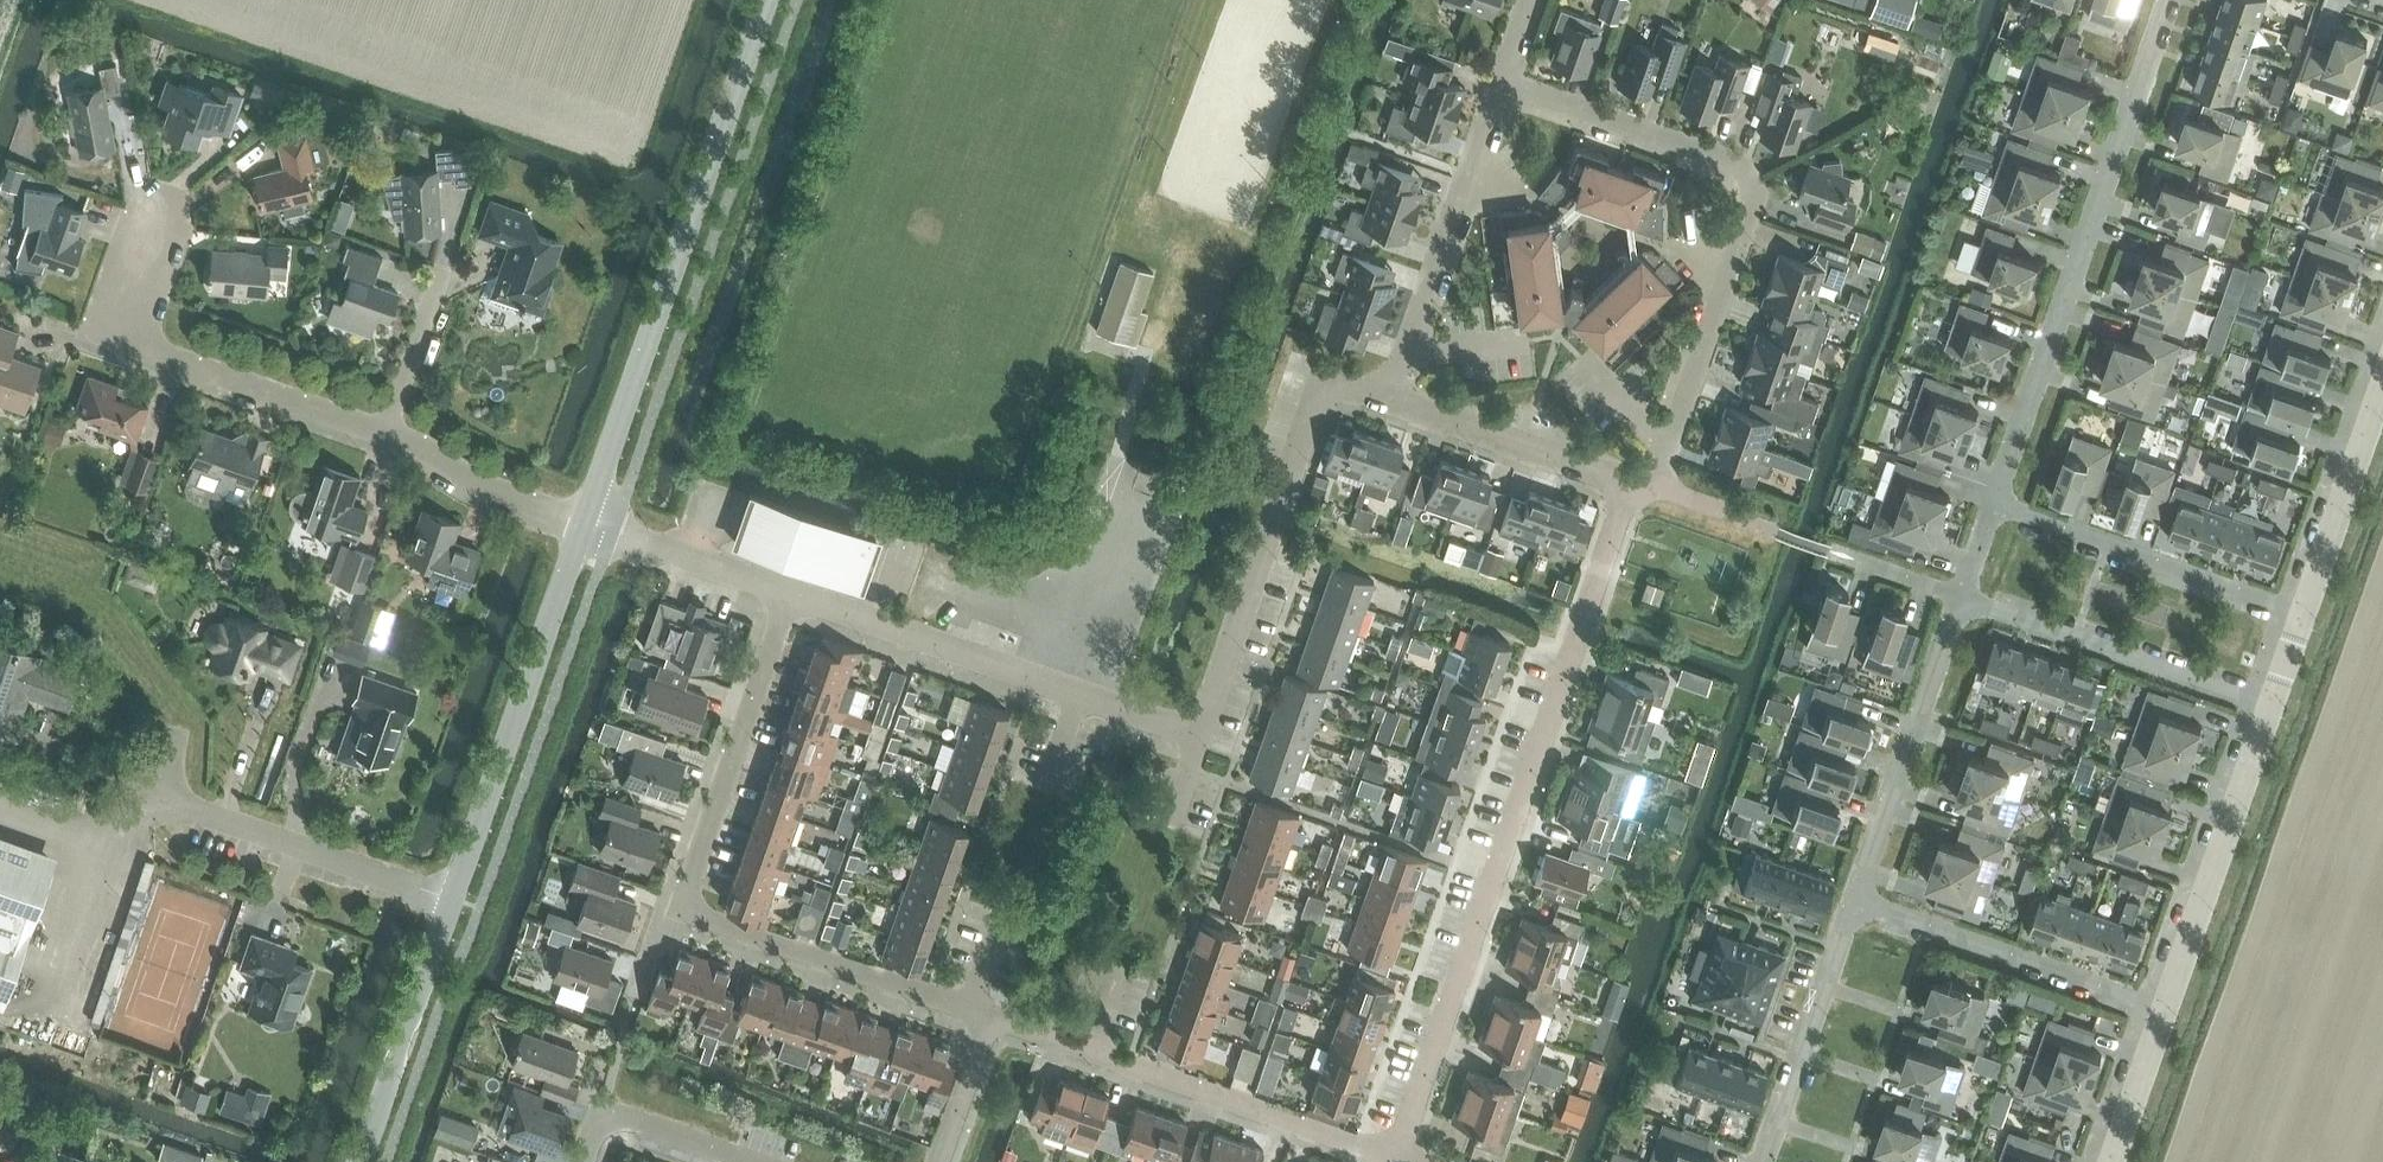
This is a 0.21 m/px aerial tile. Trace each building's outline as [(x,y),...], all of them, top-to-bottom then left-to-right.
[(1492,14),(1497,0),(1451,0),(1492,14)] [(1618,22),(1626,0),(1611,0),(1605,17),(1618,22)] [(1871,12),(1908,25),(1916,0),(1875,0),(1871,12)] [(2090,13),(2128,26),(2134,8),(2139,10),(2143,0),(2094,0),(2090,13)] [(2258,24),(2267,0),(2224,0),(2220,11),(2258,24)] [(1554,64),(1585,75),(1603,23),(1590,19),(1563,9),(1555,29),(1565,33),(1554,64)] [(2211,36),(2250,49),(2258,24),(2220,11),(2211,36)] [(1916,15),(1911,29),(1920,32),(1925,18),(1916,15)] [(2296,22),(2291,35),(2303,39),(2308,26),(2296,22)] [(2310,43),(2302,67),(2298,78),(2349,95),(2368,41),(2339,31),(2332,50),(2310,43)] [(1619,86),(1650,97),(1661,65),(1676,71),(1686,42),(1660,33),(1654,49),(1634,42),(1619,86)] [(2077,51),(2082,37),(2068,33),(2060,56),(2087,66),(2091,55),(2077,51)] [(2291,35),(2286,49),(2299,53),(2303,39),(2291,35)] [(2203,62),(2247,77),(2257,51),(2250,49),(2211,36),(2203,62)] [(1867,47),(1892,54),(1894,46),(1870,39),(1867,47)] [(1735,108),(1751,64),(1720,53),(1714,70),(1699,64),(1683,109),(1713,120),(1719,103),(1735,108)] [(1418,85),(1414,97),(1457,112),(1465,89),(1436,78),(1441,64),(1413,55),(1404,80),(1418,85)] [(2026,92),(2084,112),(2091,91),(2078,86),(2084,68),(2058,59),(2056,64),(2038,58),(2026,92)] [(2193,88),(2232,101),(2237,87),(2243,89),(2247,77),(2203,62),(2193,88)] [(68,114),(72,134),(77,133),(81,154),(116,147),(106,95),(122,92),(117,64),(100,68),(103,85),(68,92),(72,113),(68,114)] [(2382,107),(2382,68),(2378,67),(2366,101),(2382,107)] [(1812,105),(1790,97),(1795,82),(1769,73),(1759,102),(1774,107),(1763,137),(1796,149),(1812,105)] [(2278,73),(2273,86),(2286,91),(2291,77),(2278,73)] [(164,132),(197,143),(204,124),(229,133),(242,94),(214,84),(211,94),(168,79),(160,101),(173,106),(164,132)] [(2273,86),(2269,100),(2281,104),(2286,91),(2273,86)] [(2030,140),(2056,149),(2063,128),(2077,133),(2084,112),(2026,92),(2013,129),(2031,135),(2030,140)] [(1387,131),(1414,140),(1419,126),(1448,137),(1457,112),(1414,97),(1409,110),(1404,109),(1395,105),(1387,131)] [(2200,170),(2226,179),(2243,134),(2188,115),(2178,144),(2206,154),(2200,170)] [(256,176),(265,211),(315,199),(308,169),(323,165),(316,132),(279,141),(286,169),(256,176)] [(1997,176),(2055,196),(2062,175),(2049,171),(2056,149),(2030,140),(2028,145),(2010,139),(1997,176)] [(1632,228),(1665,240),(1665,202),(1657,200),(1665,178),(1635,167),(1633,174),(1607,165),(1609,158),(1579,148),(1572,170),(1564,167),(1541,197),(1574,209),(1578,197),(1600,204),(1596,216),(1610,221),(1614,209),(1636,217),(1632,228)] [(1966,148),(1961,162),(1988,171),(1993,157),(1966,148)] [(406,214),(407,234),(442,232),(439,179),(455,179),(456,186),(472,185),(471,154),(454,155),(454,150),(437,151),(438,170),(402,171),(403,192),(398,193),(399,214),(406,214)] [(1369,165),(1362,184),(1375,189),(1371,200),(1415,216),(1424,191),(1418,189),(1422,176),(1397,167),(1400,159),(1374,150),(1369,165)] [(2377,186),(2382,169),(2382,166),(2357,155),(2355,160),(2337,154),(2324,191),(2382,211),(2382,208),(2382,188),(2377,186)] [(1,184),(19,189),(26,172),(6,165),(1,184)] [(1818,203),(1813,218),(1847,230),(1856,203),(1844,199),(1851,180),(1810,166),(1799,197),(1818,203)] [(2001,224),(2026,233),(2034,212),(2047,217),(2055,196),(1997,176),(1984,213),(2002,220),(2001,224)] [(2177,237),(2203,246),(2220,202),(2165,182),(2155,211),(2182,221),(2177,237)] [(20,251),(22,252),(18,262),(16,262),(16,263),(44,273),(44,272),(43,271),(45,265),(72,274),(84,240),(78,238),(86,213),(61,205),(63,198),(64,198),(65,197),(28,184),(26,220),(27,220),(27,219),(31,220),(20,251)] [(2374,232),(2382,211),(2324,191),(2311,228),(2329,235),(2328,240),(2355,249),(2362,228),(2374,232)] [(481,301),(521,315),(524,306),(543,313),(552,288),(547,287),(562,243),(540,235),(528,212),(493,200),(480,235),(511,246),(500,275),(487,282),(481,301)] [(1354,209),(1345,234),(1358,239),(1371,243),(1375,230),(1406,241),(1415,216),(1371,200),(1367,213),(1354,209)] [(1508,272),(1512,305),(1519,304),(1521,318),(1556,330),(1562,313),(1549,215),(1533,210),(1500,214),(1504,246),(1512,245),(1515,271),(1508,272)] [(1556,222),(1559,244),(1570,233),(1568,218),(1562,216),(1556,222)] [(1323,223),(1319,234),(1328,237),(1332,227),(1323,223)] [(1974,272),(2028,291),(2038,262),(2011,253),(2016,237),(1989,227),(1974,272)] [(1868,258),(1880,262),(1888,241),(1857,230),(1850,248),(1869,254),(1868,258)] [(2295,275),(2352,296),(2360,275),(2347,270),(2355,249),(2328,240),(2326,245),(2308,238),(2295,275)] [(2147,257),(2139,278),(2197,297),(2211,259),(2193,253),(2194,249),(2167,240),(2160,261),(2147,257)] [(211,290),(267,295),(269,275),(287,276),(289,248),(270,246),(269,256),(215,251),(211,290)] [(347,292),(343,304),(351,307),(346,323),(348,327),(368,334),(373,332),(378,317),(390,321),(400,294),(375,286),(384,258),(349,246),(344,260),(351,262),(341,289),(347,292)] [(1569,335),(1603,347),(1614,337),(1619,343),(1643,320),(1638,314),(1657,296),(1662,301),(1685,279),(1662,255),(1646,250),(1575,318),(1569,335)] [(1343,251),(1334,276),(1348,281),(1343,294),(1388,309),(1397,284),(1390,282),(1395,269),(1392,268),(1391,267),(1371,261),(1343,251)] [(1772,279),(1815,294),(1820,281),(1842,288),(1850,264),(1816,252),(1812,266),(1781,255),(1772,279)] [(1859,271),(1876,277),(1880,262),(1864,257),(1859,271)] [(1141,311),(1154,273),(1122,262),(1098,332),(1137,345),(1148,313),(1141,311)] [(2298,324),(2324,333),(2332,312),(2345,317),(2352,296),(2295,275),(2282,313),(2300,319),(2298,324)] [(1567,302),(1578,306),(1586,281),(1575,278),(1567,302)] [(2138,324),(2164,333),(2166,328),(2184,335),(2197,297),(2139,278),(2132,299),(2145,303),(2138,324)] [(1811,308),(1815,294),(1772,279),(1764,304),(1795,315),(1790,328),(1795,330),(1823,340),(1825,341),(1830,327),(1823,325),(1825,318),(1823,313),(1816,310),(1811,308)] [(1973,288),(1969,300),(1989,307),(1993,294),(1973,288)] [(1856,292),(1851,305),(1864,309),(1868,297),(1856,292)] [(1326,302),(1314,335),(1341,344),(1349,323),(1371,331),(1380,334),(1388,309),(1343,294),(1339,307),(1326,302)] [(1947,349),(2001,368),(2011,339),(1984,329),(1989,313),(1962,304),(1947,349)] [(2265,361),(2324,382),(2331,360),(2317,354),(2323,336),(2297,327),(2296,329),(2278,323),(2265,361)] [(2110,362),(2168,382),(2181,345),(2163,338),(2164,333),(2138,324),(2130,345),(2117,341),(2110,362)] [(24,414),(41,368),(10,357),(18,334),(0,327),(0,405),(24,414)] [(1814,365),(1823,340),(1795,330),(1791,343),(1760,332),(1751,357),(1795,373),(1799,360),(1814,365)] [(1791,385),(1795,373),(1751,357),(1743,382),(1791,398),(1796,387),(1791,385)] [(2120,407),(2155,419),(2168,382),(2110,362),(2102,383),(2126,391),(2120,407)] [(2249,404),(2308,425),(2316,403),(2293,394),(2298,379),(2263,366),(2249,404)] [(87,424),(137,442),(149,407),(116,396),(120,386),(89,376),(77,411),(90,415),(87,424)] [(1956,404),(1961,388),(1927,376),(1914,414),(1971,434),(1979,413),(1956,404)] [(2210,392),(2202,414),(2216,419),(2219,409),(2237,416),(2241,403),(2210,392)] [(1775,407),(1796,414),(1800,401),(1780,394),(1775,407)] [(1719,432),(1764,447),(1768,435),(1772,436),(1776,424),(1728,408),(1719,432)] [(1772,421),(1792,428),(1797,416),(1776,408),(1772,421)] [(2235,447),(2293,468),(2301,446),(2287,441),(2293,423),(2266,414),(2266,416),(2248,410),(2235,447)] [(1918,462),(1943,471),(1951,450),(1964,455),(1971,434),(1914,414),(1901,451),(1919,457),(1918,462)] [(43,440),(57,445),(63,428),(49,424),(43,440)] [(228,492),(230,486),(250,493),(258,469),(269,439),(249,432),(245,444),(205,430),(188,478),(228,492)] [(1324,472),(1362,485),(1378,439),(1354,431),(1348,447),(1334,442),(1324,472)] [(1759,460),(1764,447),(1719,432),(1711,456),(1747,468),(1742,482),(1756,486),(1760,474),(1768,477),(1773,465),(1759,460)] [(2105,467),(2111,449),(2073,436),(2052,494),(2075,502),(2080,488),(2100,495),(2110,469),(2105,467)] [(1362,485),(1360,491),(1386,500),(1388,494),(1402,498),(1412,470),(1398,465),(1404,448),(1378,439),(1362,485)] [(128,485),(148,492),(159,461),(139,454),(128,485)] [(2168,489),(2175,471),(2137,458),(2116,517),(2138,525),(2143,510),(2164,518),(2173,491),(2168,489)] [(2206,471),(2220,475),(2224,463),(2210,458),(2206,471)] [(1425,509),(1449,517),(1466,469),(1442,461),(1436,478),(1422,473),(1412,502),(1426,507),(1425,509)] [(1936,492),(1943,471),(1918,462),(1916,467),(1898,461),(1885,498),(1942,518),(1949,497),(1936,492)] [(2220,475),(2233,480),(2237,468),(2224,463),(2220,475)] [(368,511),(352,505),(360,481),(324,468),(315,493),(308,491),(300,492),(294,497),(291,505),(293,512),(298,518),(305,521),(304,523),(342,537),(343,536),(358,541),(368,511)] [(1475,526),(1475,524),(1489,529),(1499,500),(1486,496),(1492,478),(1466,469),(1449,517),(1475,526)] [(2257,488),(2271,493),(2275,481),(2261,476),(2257,488)] [(2271,493),(2284,498),(2289,485),(2275,481),(2271,493)] [(1538,546),(1540,540),(1554,500),(1529,492),(1524,509),(1510,504),(1500,533),(1538,546)] [(752,497),(751,499),(754,500),(740,540),(737,539),(737,541),(736,543),(782,559),(805,567),(857,585),(858,586),(860,586),(862,579),(863,577),(876,538),(753,495),(752,497)] [(1888,546),(1914,555),(1922,534),(1935,539),(1942,518),(1885,498),(1872,535),(1890,541),(1888,546)] [(2169,537),(2195,546),(2208,508),(2182,499),(2169,537)] [(1563,555),(1577,560),(1587,531),(1574,526),(1580,509),(1554,500),(1540,540),(1565,549),(1563,555)] [(2195,546),(2221,555),(2234,517),(2233,517),(2208,508),(2195,546)] [(2221,555),(2246,564),(2262,519),(2235,510),(2233,517),(2234,517),(2221,555)] [(441,520),(428,516),(429,513),(424,511),(407,560),(437,570),(432,584),(465,596),(477,562),(451,552),(460,524),(442,518),(441,520)] [(2272,530),(2274,523),(2262,519),(2246,564),(2273,573),(2286,535),(2272,530)] [(337,583),(364,592),(375,558),(349,549),(337,583)] [(1485,555),(1479,572),(1491,576),(1497,559),(1485,555)] [(1325,594),(1366,608),(1375,582),(1334,568),(1325,594)] [(1643,598),(1660,604),(1665,589),(1648,583),(1643,598)] [(1806,645),(1845,658),(1851,640),(1856,642),(1870,601),(1827,586),(1806,645)] [(1414,600),(1423,603),(1427,593),(1417,590),(1414,600)] [(1316,620),(1358,634),(1366,608),(1325,594),(1316,620)] [(353,632),(373,639),(384,607),(364,600),(353,632)] [(725,641),(730,625),(703,615),(707,605),(691,600),(688,611),(662,602),(646,647),(714,671),(719,656),(723,657),(728,642),(725,641)] [(1863,664),(1901,678),(1907,660),(1912,662),(1926,620),(1883,605),(1863,664)] [(213,663),(245,674),(249,663),(288,677),(299,646),(263,633),(265,629),(229,616),(226,625),(223,624),(219,623),(215,623),(211,626),(207,632),(207,637),(209,641),(211,645),(215,647),(218,647),(213,663)] [(1462,652),(1503,667),(1511,644),(1482,634),(1487,620),(1476,617),(1472,630),(1470,629),(1462,652)] [(1307,645),(1349,659),(1358,634),(1316,620),(1307,645)] [(334,653),(351,658),(356,641),(339,635),(334,653)] [(1394,635),(1390,645),(1400,649),(1403,638),(1394,635)] [(808,671),(848,684),(856,659),(860,661),(863,651),(825,638),(822,647),(817,646),(808,671)] [(1985,687),(2007,694),(2022,650),(1996,640),(1983,679),(1988,680),(1985,687)] [(43,657),(0,642),(0,733),(21,740),(29,716),(24,714),(30,695),(69,709),(81,675),(42,661),(43,657)] [(1298,671),(1340,685),(1349,659),(1307,645),(1298,671)] [(1390,645),(1386,656),(1396,659),(1400,649),(1390,645)] [(1503,667),(1462,652),(1452,649),(1440,685),(1462,693),(1467,679),(1495,689),(1503,667)] [(2022,650),(2007,694),(2019,698),(2021,692),(2034,697),(2048,658),(2022,650)] [(646,659),(633,655),(629,664),(643,669),(646,659)] [(2034,697),(2060,705),(2068,681),(2073,667),(2048,658),(2034,697)] [(669,724),(670,722),(697,731),(709,697),(686,689),(691,674),(661,664),(657,679),(650,677),(638,713),(669,724)] [(1683,668),(1678,683),(1687,686),(1692,671),(1683,667),(1683,668)] [(2056,716),(2083,726),(2100,677),(2073,667),(2068,681),(2060,705),(2056,716)] [(800,695),(837,708),(849,712),(857,688),(848,684),(808,671),(802,668),(797,681),(804,683),(800,695)] [(884,697),(898,702),(908,674),(893,669),(884,697)] [(1602,703),(1646,718),(1651,703),(1662,706),(1671,680),(1641,670),(1636,683),(1608,674),(1602,692),(1606,693),(1602,703)] [(1828,675),(1825,683),(1838,687),(1842,674),(1834,671),(1828,675)] [(1400,672),(1396,682),(1402,684),(1408,681),(1410,675),(1400,672)] [(353,752),(389,764),(391,758),(395,759),(401,741),(397,740),(404,719),(409,721),(418,694),(365,675),(355,702),(364,705),(353,736),(358,738),(353,752)] [(1328,690),(1295,679),(1287,676),(1278,701),(1319,716),(1328,690)] [(1428,721),(1478,738),(1486,715),(1457,706),(1462,693),(1440,685),(1428,721)] [(1372,697),(1382,700),(1386,690),(1376,687),(1372,697)] [(1870,724),(1855,719),(1863,697),(1839,689),(1837,694),(1816,687),(1803,725),(1862,746),(1870,724)] [(904,703),(912,706),(917,692),(909,689),(904,703)] [(2202,726),(2189,722),(2196,701),(2170,692),(2168,697),(2150,690),(2137,728),(2195,748),(2202,726)] [(791,719),(831,733),(835,720),(845,723),(849,712),(837,708),(800,695),(791,719)] [(1769,696),(1763,711),(1771,714),(1776,698),(1769,696)] [(875,721),(889,726),(898,702),(884,697),(875,721)] [(964,723),(1001,736),(1010,713),(972,700),(964,723)] [(1269,727),(1310,741),(1319,716),(1278,701),(1269,727)] [(1613,752),(1642,762),(1651,736),(1641,733),(1646,718),(1602,703),(1599,712),(1596,710),(1589,729),(1617,739),(1613,752)] [(1373,717),(1383,720),(1386,710),(1376,707),(1373,717)] [(1388,709),(1384,721),(1394,724),(1398,712),(1388,709)] [(896,726),(906,729),(910,715),(901,712),(896,726)] [(785,751),(828,766),(838,736),(831,733),(791,719),(782,745),(787,746),(785,751)] [(1980,728),(1993,733),(1997,723),(1983,719),(1980,728)] [(1470,761),(1478,738),(1428,721),(1416,757),(1426,760),(1457,771),(1461,758),(1470,761)] [(956,746),(993,759),(1001,736),(964,723),(956,746)] [(1993,733),(2007,738),(2010,728),(1997,723),(1993,733)] [(625,784),(672,800),(685,764),(663,756),(668,741),(625,727),(618,748),(636,754),(625,784)] [(1260,752),(1301,767),(1310,741),(1269,727),(1260,752)] [(2141,776),(2167,785),(2174,764),(2187,769),(2195,748),(2137,728),(2124,765),(2142,771),(2141,776)] [(1788,768),(1847,789),(1855,767),(1840,762),(1846,744),(1822,736),(1822,737),(1801,730),(1788,768)] [(888,749),(897,752),(902,738),(892,735),(888,749)] [(870,736),(866,746),(881,751),(885,741),(870,736)] [(2031,746),(2045,751),(2048,741),(2035,737),(2031,746)] [(1700,740),(1695,755),(1710,760),(1715,745),(1700,740)] [(1964,778),(2022,798),(2035,760),(2017,754),(2018,749),(1992,740),(1985,761),(1972,757),(1964,778)] [(2045,751),(2058,756),(2062,746),(2048,741),(2045,751)] [(866,746),(863,756),(878,761),(881,751),(866,746)] [(948,770),(985,783),(993,759),(956,746),(948,770)] [(1355,746),(1352,756),(1362,759),(1365,749),(1355,746)] [(822,783),(828,766),(785,751),(783,757),(779,755),(770,780),(809,794),(814,780),(822,783)] [(1251,779),(1292,793),(1301,767),(1260,752),(1251,779)] [(1352,756),(1348,766),(1358,770),(1362,759),(1352,756)] [(2082,756),(2077,770),(2089,774),(2094,760),(2082,756)] [(879,772),(889,776),(894,762),(884,759),(879,772)] [(1368,760),(1364,773),(1383,780),(1388,767),(1368,760)] [(1412,796),(1453,810),(1461,787),(1452,784),(1457,771),(1426,760),(1422,773),(1420,773),(1412,796)] [(1576,768),(1567,793),(1613,809),(1623,813),(1638,771),(1609,761),(1603,778),(1578,769),(1576,768)] [(930,808),(957,817),(963,801),(977,806),(985,783),(948,770),(940,791),(936,790),(930,808)] [(1773,812),(1832,832),(1840,810),(1825,805),(1831,787),(1807,779),(1807,781),(1786,774),(1773,812)] [(2108,812),(2165,832),(2173,811),(2160,806),(2167,785),(2141,776),(2139,781),(2121,775),(2108,812)] [(845,806),(860,812),(863,802),(868,804),(876,783),(862,778),(855,799),(849,797),(845,806)] [(1989,834),(1991,829),(2009,835),(2022,798),(1964,778),(1957,799),(1970,803),(1963,824),(1989,834)] [(762,805),(801,819),(809,794),(770,780),(762,805)] [(1392,829),(1428,841),(1433,828),(1445,832),(1453,810),(1412,796),(1404,793),(1392,829)] [(1567,793),(1558,818),(1586,827),(1580,844),(1608,854),(1618,828),(1608,824),(1613,809),(1567,793)] [(1737,793),(1732,807),(1746,812),(1750,798),(1737,793)] [(613,819),(601,853),(649,870),(661,833),(637,825),(642,809),(608,797),(601,815),(613,819)] [(1248,828),(1292,843),(1301,817),(1257,802),(1248,828)] [(1332,814),(1341,817),(1344,807),(1335,804),(1332,814)] [(1667,822),(1685,828),(1691,811),(1673,804),(1667,822)] [(753,829),(792,843),(801,819),(762,805),(753,829)] [(837,831),(851,836),(860,812),(845,806),(837,831)] [(862,821),(872,824),(877,810),(867,807),(862,821)] [(2111,860),(2137,869),(2145,848),(2158,853),(2165,832),(2108,812),(2095,849),(2113,855),(2111,860)] [(1732,830),(1746,836),(1753,819),(1738,814),(1732,830)] [(923,841),(960,854),(969,831),(931,818),(923,841)] [(1935,862),(1993,882),(2005,845),(1987,838),(1989,834),(1963,824),(1956,845),(1942,841),(1935,862)] [(1239,853),(1283,869),(1292,843),(1248,828),(1239,853)] [(745,853),(784,867),(792,843),(753,829),(745,853)] [(855,844),(865,847),(869,833),(859,830),(855,844)] [(915,864),(952,877),(960,854),(923,841),(915,864)] [(1324,842),(1321,853),(1330,856),(1333,846),(1324,842)] [(6,997),(54,863),(0,843),(0,995),(6,997)] [(831,846),(828,855),(843,861),(847,851),(831,846)] [(1376,872),(1419,888),(1428,861),(1385,846),(1376,872)] [(1341,848),(1337,859),(1346,862),(1350,851),(1341,848)] [(1546,853),(1537,881),(1580,896),(1590,869),(1612,876),(1616,863),(1601,858),(1580,850),(1575,863),(1568,860),(1546,853)] [(1751,867),(1756,855),(1746,852),(1742,864),(1751,867)] [(736,878),(775,892),(784,867),(745,853),(736,878)] [(846,867),(856,870),(861,856),(851,853),(846,867)] [(1230,879),(1274,894),(1283,869),(1239,853),(1230,879)] [(1321,853),(1317,864),(1326,867),(1330,856),(1321,853)] [(2067,866),(2080,870),(2085,858),(2071,853),(2067,866)] [(1743,891),(1743,892),(1769,901),(1783,863),(1756,854),(1756,855),(1751,867),(1747,879),(1743,891)] [(828,855),(825,865),(839,870),(843,861),(828,855)] [(2080,870),(2094,875),(2098,863),(2085,858),(2080,870)] [(1337,859),(1333,870),(1343,873),(1346,862),(1337,859)] [(1941,887),(1934,908),(1960,918),(1962,913),(1980,919),(1993,882),(1935,862),(1928,883),(1941,887)] [(1769,901),(1795,910),(1809,872),(1783,863),(1769,901)] [(579,922),(624,938),(633,913),(629,911),(632,902),(614,895),(620,878),(580,864),(572,887),(590,893),(579,922)] [(907,887),(944,900),(952,877),(915,864),(907,887)] [(1747,879),(1751,867),(1742,864),(1738,876),(1747,879)] [(1663,865),(1657,868),(1655,874),(1666,878),(1670,867),(1663,865)] [(2118,883),(2132,888),(2136,876),(2123,871),(2118,883)] [(1367,898),(1410,913),(1419,888),(1376,872),(1367,898)] [(1795,910),(1802,913),(1821,919),(1834,881),(1809,872),(1795,910)] [(838,890),(848,893),(853,879),(843,876),(838,890)] [(1743,891),(1747,879),(1738,876),(1734,888),(1743,891)] [(2132,888),(2145,893),(2149,881),(2136,876),(2132,888)] [(776,908),(770,906),(775,892),(736,878),(727,903),(767,917),(767,916),(773,918),(776,908)] [(1221,905),(1265,920),(1274,894),(1230,879),(1221,905)] [(811,904),(826,909),(832,890),(818,885),(811,904)] [(899,910),(936,923),(944,900),(907,887),(899,910)] [(2056,942),(2069,904),(2072,897),(2059,893),(2057,899),(2043,894),(2029,932),(2056,942)] [(1306,905),(1316,909),(1320,898),(1310,894),(1306,905)] [(1320,898),(1316,909),(1325,912),(1329,901),(1320,898)] [(1358,923),(1401,939),(1410,913),(1367,898),(1358,923)] [(831,913),(840,916),(845,902),(835,899),(831,913)] [(2107,959),(2133,969),(2147,930),(2133,925),(2141,903),(2128,899),(2120,921),(2107,959)] [(795,930),(816,937),(826,909),(811,904),(805,901),(795,930)] [(2069,904),(2056,942),(2081,951),(2095,912),(2069,904)] [(1302,916),(1312,920),(1316,909),(1306,905),(1302,916)] [(1312,920),(1321,923),(1325,912),(1316,909),(1312,920)] [(891,933),(928,946),(936,923),(899,910),(891,933)] [(2081,951),(2107,959),(2120,921),(2095,912),(2081,951)] [(1524,918),(1517,936),(1520,937),(1518,945),(1560,960),(1570,963),(1579,939),(1584,925),(1556,915),(1551,928),(1524,918)] [(832,941),(846,946),(854,923),(839,918),(837,926),(827,922),(823,936),(833,940),(832,941)] [(1194,947),(1234,961),(1242,936),(1203,922),(1194,947)] [(1348,950),(1392,965),(1401,939),(1358,923),(1348,950)] [(525,941),(534,945),(540,928),(530,925),(525,941)] [(1692,1000),(1725,1011),(1762,1024),(1786,954),(1716,930),(1710,950),(1701,947),(1691,977),(1699,980),(1692,1000)] [(882,957),(920,970),(928,946),(891,933),(882,957)] [(296,957),(280,952),(283,945),(254,935),(242,969),(265,977),(260,990),(259,989),(257,993),(259,994),(253,1011),(263,1015),(263,1019),(265,1023),(268,1026),(272,1027),(276,1027),(279,1025),(282,1022),(288,1024),(296,1003),(300,1005),(312,971),(293,964),(296,957)] [(608,979),(614,962),(567,945),(555,979),(591,991),(587,1002),(614,1011),(623,984),(608,979)] [(1512,951),(1506,968),(1534,978),(1529,991),(1557,1001),(1562,987),(1559,986),(1561,979),(1560,976),(1555,974),(1560,960),(1518,945),(1515,952),(1512,951)] [(1186,971),(1225,985),(1234,961),(1194,947),(1186,971)] [(690,1004),(706,958),(681,950),(672,978),(660,974),(647,1011),(661,1016),(664,1008),(672,1011),(676,999),(690,1004)] [(1278,975),(1290,979),(1297,957),(1285,954),(1278,975)] [(698,1029),(719,1037),(729,1008),(718,1004),(732,967),(706,958),(690,1004),(705,1009),(698,1029)] [(1347,1000),(1387,1014),(1396,989),(1381,984),(1384,973),(1360,965),(1347,1000)] [(1177,995),(1217,1009),(1225,985),(1186,971),(1177,995)] [(741,1022),(763,1029),(779,984),(754,975),(741,1013),(729,1008),(719,1037),(734,1042),(741,1022)] [(1271,997),(1283,1002),(1291,980),(1290,979),(1278,975),(1271,997)] [(1615,980),(1611,994),(1624,998),(1629,985),(1615,980)] [(1978,1033),(1990,999),(1935,980),(1925,1008),(1945,1015),(1937,1037),(1983,1053),(1989,1037),(1978,1033)] [(1292,981),(1286,996),(1302,1001),(1307,986),(1292,981)] [(786,1037),(779,1057),(792,1062),(802,1034),(791,1030),(805,993),(779,984),(763,1029),(786,1037)] [(1497,995),(1490,1013),(1494,1014),(1491,1021),(1534,1036),(1544,1039),(1553,1015),(1557,1001),(1529,991),(1525,1005),(1497,995)] [(2033,991),(2029,1002),(2040,1006),(2044,995),(2033,991)] [(1169,1019),(1209,1033),(1217,1009),(1177,995),(1169,1019)] [(1264,1015),(1274,1018),(1279,1003),(1269,1000),(1264,1015)] [(1339,1024),(1379,1038),(1387,1014),(1347,1000),(1339,1024)] [(792,1062),(808,1067),(815,1047),(836,1055),(852,1010),(827,1001),(814,1038),(802,1034),(792,1062)] [(1280,1022),(1292,1025),(1297,1009),(1286,1005),(1280,1022)] [(852,1083),(865,1087),(875,1059),(865,1055),(878,1019),(852,1010),(836,1055),(851,1060),(848,1071),(855,1074),(852,1083)] [(1160,1044),(1200,1058),(1209,1033),(1169,1019),(1160,1044)] [(2089,1051),(2096,1030),(2070,1021),(2068,1026),(2050,1019),(2037,1057),(2095,1077),(2102,1056),(2089,1051)] [(1485,1027),(1479,1045),(1507,1054),(1502,1068),(1530,1077),(1559,1087),(1565,1069),(1539,1060),(1541,1054),(1539,1053),(1544,1039),(1534,1036),(1491,1021),(1489,1028),(1485,1027)] [(1251,1042),(1264,1047),(1271,1028),(1258,1023),(1251,1042)] [(1330,1048),(1370,1062),(1379,1038),(1339,1024),(1330,1048)] [(909,1080),(925,1035),(900,1026),(888,1063),(875,1059),(865,1087),(881,1093),(888,1073),(909,1080)] [(1269,1054),(1285,1060),(1293,1035),(1277,1030),(1269,1054)] [(568,1084),(579,1053),(525,1033),(515,1065),(548,1077),(543,1091),(574,1102),(579,1088),(568,1084)] [(925,1108),(940,1113),(949,1085),(956,1066),(944,1062),(950,1044),(925,1035),(909,1080),(932,1088),(925,1108)] [(1684,1059),(1688,1047),(1679,1044),(1675,1056),(1684,1059)] [(1235,1074),(1252,1080),(1262,1052),(1244,1046),(1235,1074)] [(1675,1084),(1702,1093),(1715,1056),(1689,1046),(1688,1047),(1684,1059),(1680,1071),(1676,1083),(1675,1084)] [(1322,1073),(1362,1087),(1370,1062),(1330,1048),(1322,1073)] [(1923,1102),(1951,1111),(1966,1067),(1911,1048),(1901,1076),(1929,1086),(1923,1102)] [(1263,1070),(1279,1075),(1285,1060),(1269,1054),(1263,1070)] [(1680,1071),(1684,1059),(1675,1056),(1671,1068),(1680,1071)] [(1741,1065),(1738,1064),(1715,1056),(1702,1093),(1727,1102),(1741,1065)] [(2041,1105),(2067,1114),(2074,1093),(2088,1098),(2095,1077),(2037,1057),(2024,1094),(2042,1100),(2041,1105)] [(1727,1102),(1754,1112),(1767,1074),(1741,1065),(1727,1102)] [(1470,1071),(1464,1089),(1467,1090),(1465,1097),(1507,1112),(1517,1116),(1526,1091),(1530,1077),(1502,1068),(1498,1081),(1470,1071)] [(1676,1083),(1680,1071),(1671,1068),(1667,1080),(1676,1083)] [(1313,1097),(1352,1111),(1353,1111),(1362,1087),(1322,1073),(1313,1097)] [(1043,1134),(1067,1143),(1086,1088),(1061,1080),(1055,1098),(1041,1093),(1031,1121),(1046,1126),(1043,1134)] [(181,1104),(210,1114),(216,1096),(187,1086),(181,1104)] [(515,1087),(498,1134),(554,1154),(567,1117),(555,1112),(554,1116),(538,1110),(543,1097),(515,1087)] [(1104,1116),(1111,1097),(1086,1088),(1067,1143),(1091,1151),(1094,1143),(1108,1149),(1118,1120),(1104,1116)] [(1459,1103),(1453,1121),(1480,1131),(1476,1144),(1504,1154),(1509,1139),(1517,1116),(1507,1112),(1465,1097),(1462,1104),(1459,1103)] [(1878,1144),(1882,1146),(1905,1154),(1902,1161),(1933,1161),(1942,1135),(1922,1128),(1927,1113),(1897,1102),(1892,1117),(1888,1116),(1878,1144)] [(1118,1120),(1108,1149),(1123,1154),(1125,1148),(1149,1156),(1163,1115),(1138,1107),(1132,1125),(1118,1120)] [(478,1128),(443,1115),(436,1133),(472,1146),(478,1128)] [(1195,1147),(1181,1142),(1188,1124),(1163,1115),(1149,1156),(1161,1160),(1160,1161),(1190,1161),(1195,1147)] [(1555,1116),(1552,1126),(1564,1131),(1568,1121),(1555,1116)] [(1710,1135),(1684,1125),(1682,1130),(1664,1124),(1651,1161),(1717,1161),(1718,1161),(1703,1156),(1710,1135)] [(2057,1143),(2031,1134),(2029,1139),(2011,1132),(2001,1161),(2050,1161),(2057,1143)] [(1240,1142),(1215,1134),(1209,1152),(1195,1147),(1190,1161),(1233,1161),(1240,1142)] [(1265,1151),(1240,1142),(1233,1161),(1261,1161),(1265,1151)] [(158,1161),(161,1161),(201,1161),(203,1156),(164,1143),(158,1161)] [(87,1161),(58,1151),(54,1161),(87,1161)]
